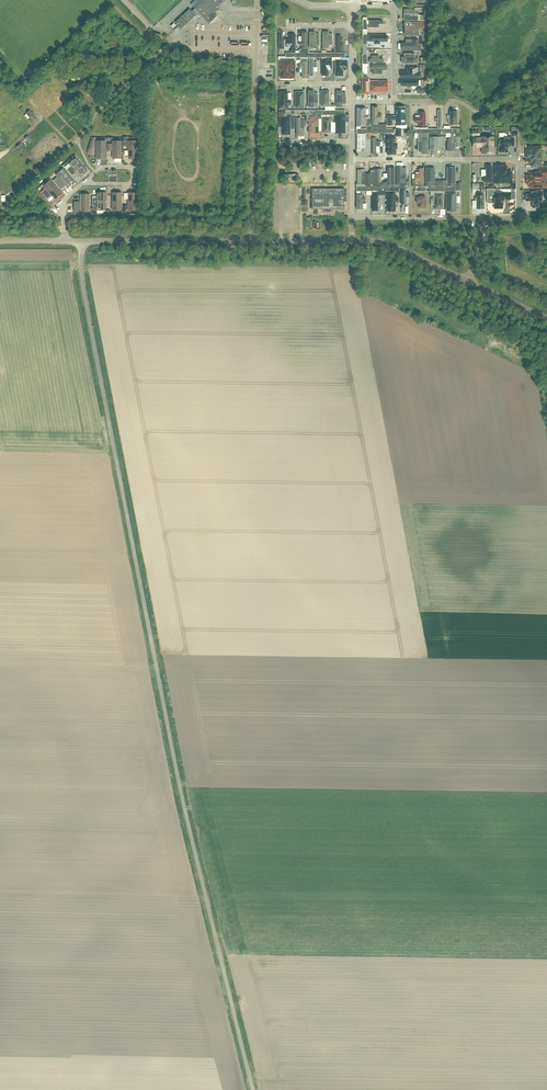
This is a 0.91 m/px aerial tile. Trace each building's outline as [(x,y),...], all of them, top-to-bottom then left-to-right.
[(219,8),(218,7),(225,0),(202,0),(203,1),(192,11),(190,9),(175,23),(181,29),(199,13),(205,20),(206,20),(209,24),(217,16),(213,12),(219,8)] [(408,9),(408,13),(404,13),(404,20),(420,20),(420,13),(416,13),(416,9),(408,9)] [(404,35),(419,35),(418,27),(404,27),(404,35)] [(302,41),(302,49),(309,48),(309,31),(302,31),(302,36),(298,36),(298,41),(302,41)] [(316,34),(316,31),(310,32),(310,48),(316,48),(316,44),(319,44),(319,34),(316,34)] [(323,48),(329,48),(329,45),(332,45),(332,34),(329,34),(329,31),(323,31),(323,48)] [(295,52),(295,34),(289,34),(289,38),(285,38),(285,52),(295,52)] [(370,42),(375,42),(375,44),(380,44),(380,42),(388,42),(388,35),(370,35),(370,42)] [(401,43),(401,49),(419,49),(419,39),(405,39),(405,43),(401,43)] [(402,57),(402,63),(418,63),(418,57),(415,57),(415,53),(404,53),(404,57),(402,57)] [(314,62),(314,58),(309,58),(309,76),(314,76),(314,67),(317,67),(317,62),(314,62)] [(334,73),(334,58),(322,58),(322,77),(329,77),(329,73),(334,73)] [(335,76),(344,76),(344,70),(348,70),(348,59),(344,59),(344,58),(335,58),(335,76)] [(294,60),(280,60),(280,69),(281,69),(281,77),(290,77),(290,78),(294,78),(294,71),(294,60)] [(302,78),(308,78),(308,60),(302,60),(302,62),(299,62),(299,67),(302,67),(302,78)] [(401,71),(401,78),(419,78),(419,67),(406,67),(406,71),(401,71)] [(388,92),(388,88),(388,83),(378,83),(378,81),(370,81),(370,92),(374,92),(374,90),(382,90),(382,92),(384,92),(388,92)] [(288,89),(279,89),(279,109),(288,108),(288,105),(290,105),(290,100),(288,100),(288,89)] [(308,90),(308,107),(315,107),(315,104),(318,104),(318,93),(314,93),(314,90),(308,90)] [(342,90),(336,91),(336,107),(343,107),(343,104),(346,103),(346,93),(343,93),(342,90)] [(329,101),(329,91),(321,91),(321,107),(329,107),(329,105),(331,105),(331,101),(329,101)] [(381,120),(381,114),(378,114),(378,106),(372,106),(372,124),(378,124),(378,120),(381,120)] [(387,125),(405,125),(405,107),(396,107),(396,116),(387,116),(387,125)] [(366,127),(366,119),(369,119),(369,115),(366,115),(366,108),(356,108),(356,127),(366,127)] [(450,124),(457,124),(457,111),(450,111),(450,119),(448,119),(448,122),(450,122),(450,124)] [(425,128),(425,112),(419,112),(419,116),(415,116),(415,123),(419,123),(419,128),(425,128)] [(38,119),(34,114),(29,117),(33,123),(38,119)] [(309,133),(319,133),(318,116),(309,116),(309,133)] [(336,116),(336,133),(345,133),(345,116),(336,116)] [(323,117),(323,133),(331,133),(331,123),(333,123),(333,119),(331,119),(331,117),(323,117)] [(281,118),(281,126),(282,126),(282,134),(290,134),(290,129),(291,127),(295,127),(295,118),(281,118)] [(459,133),(455,133),(455,132),(451,132),(451,133),(451,137),(456,137),(456,142),(460,142),(460,137),(459,137),(459,133)] [(357,134),(357,151),(361,151),(361,148),(365,148),(365,134),(357,134)] [(418,152),(422,152),(422,154),(428,154),(428,137),(422,137),(422,141),(418,141),(418,152)] [(442,137),(430,137),(430,151),(442,151),(442,137)] [(482,153),(494,153),(493,137),(482,137),(482,138),(473,138),(473,146),(481,146),(482,147),(482,153)] [(396,154),(396,149),(397,149),(397,144),(396,144),(396,138),(387,138),(387,155),(396,154)] [(499,153),(507,153),(507,148),(509,146),(514,146),(514,138),(499,138),(499,153)] [(373,153),(381,153),(381,140),(373,140),(373,153)] [(106,158),(106,141),(97,141),(97,151),(98,151),(98,158),(106,158)] [(122,159),(122,141),(113,141),(113,151),(114,151),(114,158),(122,159)] [(138,159),(138,141),(128,141),(128,151),(130,151),(130,159),(138,159)] [(22,143),(17,148),(20,152),(26,147),(22,143)] [(529,162),(532,162),(532,166),(539,166),(539,162),(541,162),(541,147),(529,147),(529,152),(526,151),(527,158),(529,158),(529,162)] [(87,170),(76,157),(69,163),(71,166),(67,170),(68,170),(70,173),(72,174),(75,171),(77,170),(82,176),(87,170)] [(402,183),(402,182),(406,182),(406,174),(402,174),(402,166),(396,166),(396,183),(402,183)] [(492,183),(492,166),(486,166),(486,176),(484,176),(484,183),(492,183)] [(512,183),(512,174),(506,174),(504,172),(504,166),(495,166),(495,183),(512,183)] [(435,183),(435,167),(426,168),(426,183),(435,183)] [(455,184),(455,167),(447,167),(447,184),(455,184)] [(387,174),(383,174),(383,178),(387,178),(387,185),(395,185),(395,168),(387,168),(387,174)] [(419,168),(419,174),(415,174),(415,182),(419,182),(419,186),(425,186),(424,168),(419,168)] [(75,182),(63,169),(56,175),(63,182),(64,181),(69,187),(75,182)] [(382,169),(374,169),(374,172),(370,172),(370,181),(374,181),(374,185),(382,185),(382,169)] [(539,173),(530,173),(530,176),(527,176),(527,179),(526,179),(526,182),(527,182),(527,184),(530,184),(530,186),(530,187),(531,188),(532,188),(534,188),(543,188),(543,186),(543,184),(543,183),(543,182),(544,181),(545,180),(545,179),(546,178),(546,177),(546,169),(539,169),(539,173)] [(56,198),(62,193),(50,180),(43,186),(46,189),(41,192),(47,199),(48,198),(52,194),(56,198)] [(312,209),(344,209),(344,189),(312,189),(312,209)] [(494,200),(494,207),(495,208),(496,208),(497,208),(499,208),(500,208),(501,208),(502,208),(503,207),(503,201),(504,200),(511,200),(511,192),(511,189),(487,189),(487,200),(494,200)] [(106,210),(106,192),(98,192),(98,198),(96,198),(96,200),(93,200),(93,206),(96,206),(96,210),(106,210)] [(456,192),(446,192),(446,211),(456,211),(456,192)] [(527,192),(527,200),(531,200),(533,202),(533,207),(541,207),(541,192),(527,192)] [(122,210),(122,193),(114,193),(114,200),(112,200),(112,210),(122,210)] [(138,210),(138,193),(130,193),(130,200),(128,200),(128,210),(138,210)] [(357,209),(365,209),(365,196),(363,196),(363,193),(357,193),(357,209)] [(396,197),(396,193),(387,193),(387,211),(396,211),(396,202),(399,202),(399,197),(396,197)] [(90,212),(90,194),(82,194),(82,202),(81,202),(81,212),(90,212)] [(433,196),(433,199),(435,199),(435,209),(443,209),(443,194),(435,194),(435,196),(433,196)] [(477,195),(477,198),(475,198),(475,201),(477,201),(477,209),(484,209),(484,195),(477,195)] [(419,206),(419,208),(426,208),(426,196),(419,196),(419,197),(416,197),(417,203),(419,203),(419,206)]
